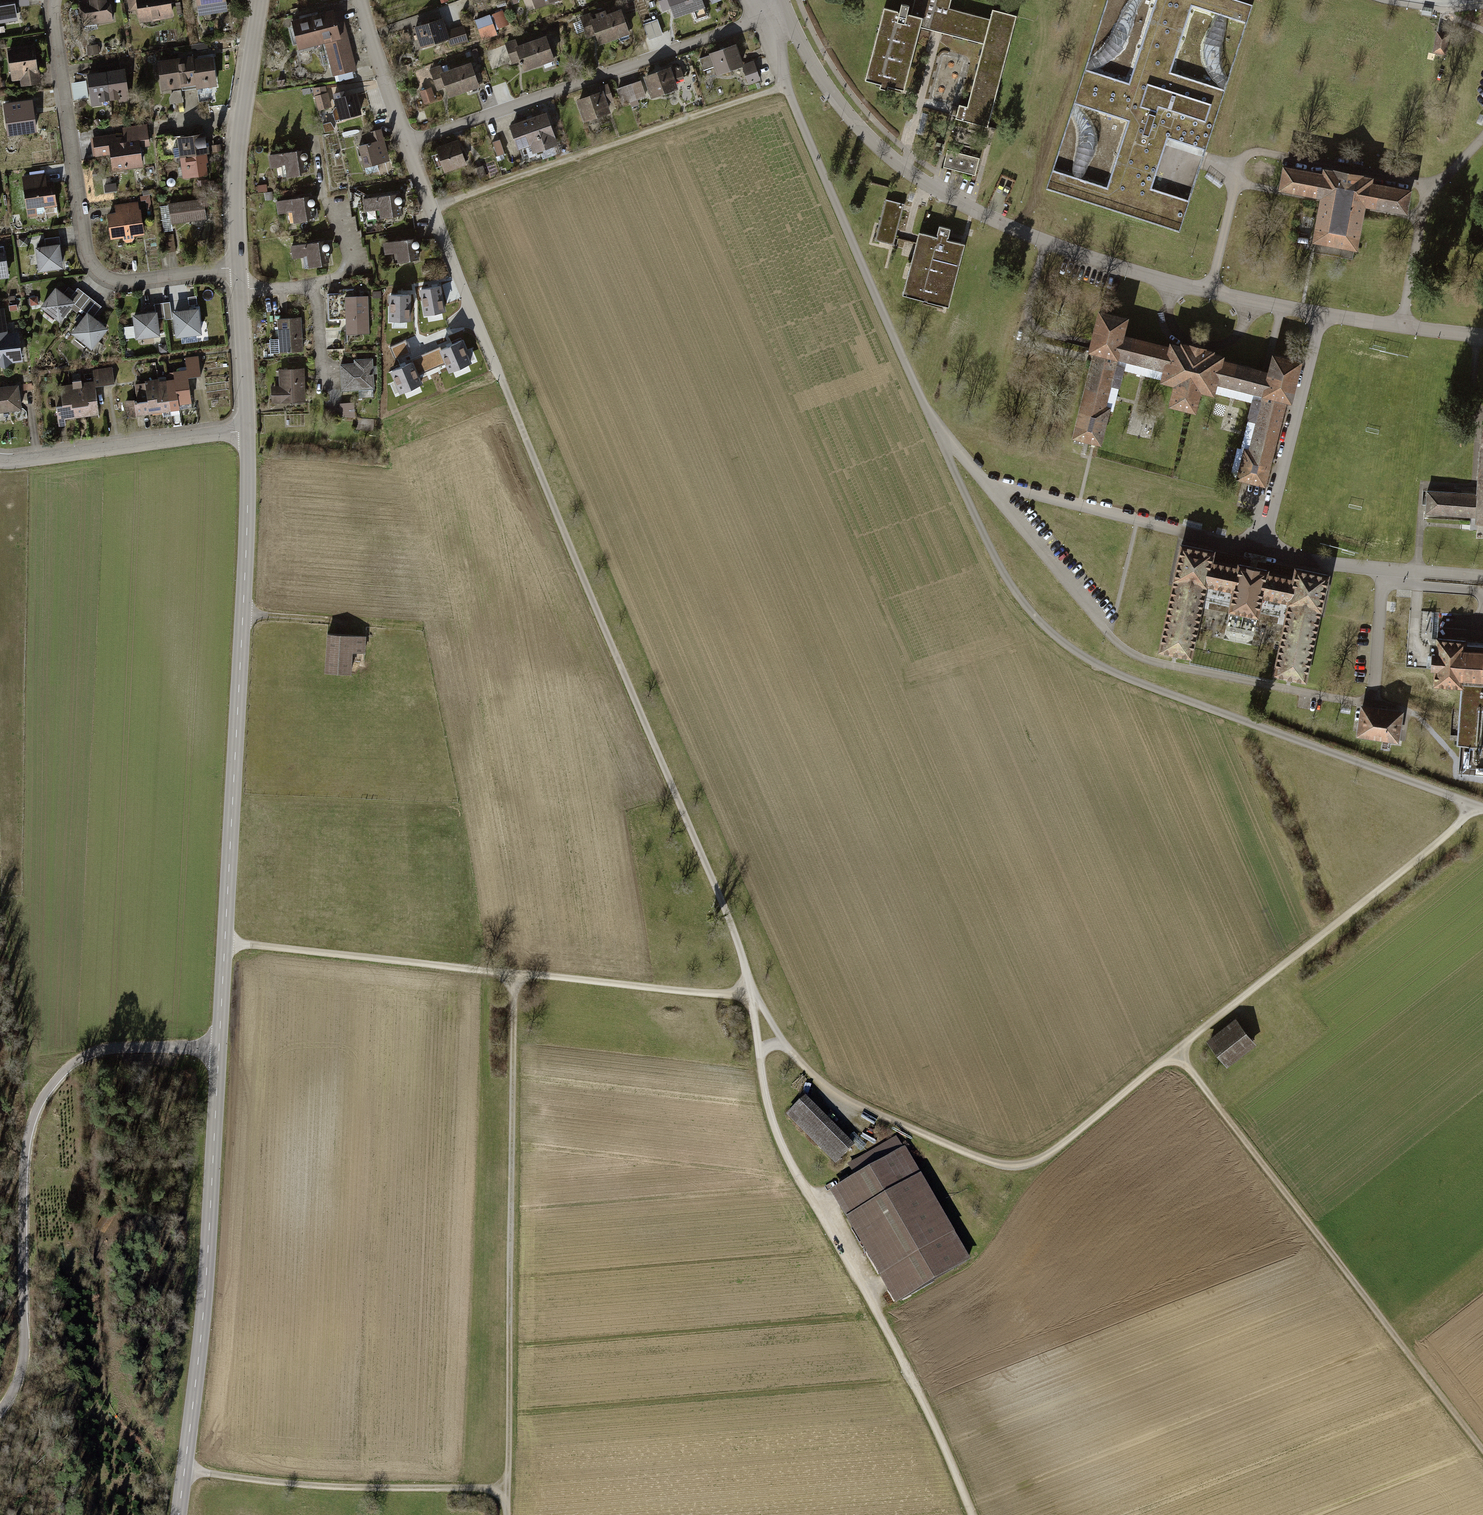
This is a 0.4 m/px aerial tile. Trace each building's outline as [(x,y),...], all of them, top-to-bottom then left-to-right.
[(19,18),(16,5),(30,2),(29,0),(0,0),(0,22),(19,18)] [(82,24),(113,19),(110,0),(78,0),(82,24)] [(129,9),(135,8),(137,21),(173,15),(171,0),(128,0),(129,9)] [(199,14),(228,9),(227,0),(197,0),(199,14)] [(703,0),(668,0),(674,17),(705,6),(703,0)] [(865,80),(904,90),(920,27),(927,0),(914,0),(911,14),(907,13),(909,5),(901,3),(899,11),(884,7),(865,80)] [(990,18),(949,8),(951,0),(927,0),(920,27),(937,32),(983,44),(990,18)] [(1179,230),(1189,202),(1151,190),(1166,138),(1205,151),(1224,91),(1169,74),(1191,6),(1246,23),(1251,6),(1232,0),(1157,0),(1131,85),(1084,70),(1073,103),(1128,121),(1107,187),(1052,170),(1045,189),(1179,230)] [(292,17),(299,47),(325,40),(334,74),(357,68),(342,4),(292,17)] [(498,27),(510,25),(507,9),(495,11),(498,27)] [(992,9),(990,18),(983,44),(966,108),(959,106),(955,119),(987,128),(1016,16),(992,9)] [(492,12),(477,18),(483,36),(499,31),(492,12)] [(621,13),(592,23),(601,46),(629,36),(621,13)] [(645,21),(650,37),(664,33),(660,17),(645,21)] [(413,28),(420,49),(449,40),(447,32),(443,19),(413,28)] [(449,40),(450,48),(468,42),(464,27),(447,32),(449,40)] [(1448,35),(1438,33),(1434,51),(1444,53),(1448,35)] [(516,38),(504,42),(511,64),(520,61),(523,70),(554,59),(546,35),(518,44),(516,38)] [(35,43),(6,47),(11,79),(20,78),(21,85),(40,82),(35,43)] [(101,52),(101,44),(89,44),(89,52),(101,52)] [(736,45),(709,54),(716,77),(743,68),(742,64),(736,45)] [(181,83),(197,81),(194,56),(193,53),(177,56),(181,83)] [(213,54),(194,56),(197,81),(198,86),(217,84),(213,54)] [(181,83),(177,56),(157,58),(161,88),(182,85),(181,83)] [(742,64),(743,68),(748,84),(760,80),(754,60),(742,64)] [(441,71),(449,96),(479,87),(470,61),(441,71)] [(125,65),(106,68),(110,98),(118,97),(119,101),(129,99),(126,77),(125,65)] [(669,66),(644,75),(652,98),(677,89),(669,66)] [(87,70),(92,105),(102,104),(101,99),(110,98),(106,68),(87,70)] [(641,82),(616,90),(622,106),(646,98),(641,82)] [(339,118),(362,112),(356,91),(346,94),(344,87),(331,91),(339,118)] [(424,103),(435,100),(431,87),(420,90),(424,103)] [(606,89),(575,99),(583,121),(614,111),(606,89)] [(35,108),(34,100),(4,104),(8,127),(24,125),(25,129),(35,128),(33,108),(35,108)] [(546,111),(509,125),(518,150),(532,145),(534,153),(558,144),(546,111)] [(110,155),(112,169),(144,165),(141,144),(150,143),(148,123),(123,126),(124,135),(116,136),(116,132),(91,137),(93,156),(110,155)] [(358,142),(364,166),(389,160),(382,128),(361,133),(363,141),(358,142)] [(177,132),(180,155),(207,151),(208,151),(205,129),(177,132)] [(496,140),(499,151),(505,149),(502,138),(496,140)] [(458,139),(437,147),(446,172),(467,165),(458,139)] [(270,165),(280,164),(282,174),(308,171),(306,157),(307,156),(308,155),(308,153),(307,151),(305,150),(305,148),(268,153),(270,165)] [(207,151),(180,155),(182,176),(208,172),(206,159),(208,159),(207,151)] [(982,161),(945,152),(940,171),(977,180),(982,161)] [(1323,199),(1312,248),(1351,256),(1362,207),(1402,216),(1407,192),(1368,184),(1369,180),(1320,169),(1319,176),(1283,169),(1279,190),(1323,199)] [(23,175),(28,215),(46,212),(45,206),(57,204),(54,179),(46,180),(45,172),(23,175)] [(398,192),(363,196),(365,211),(377,208),(378,217),(402,214),(400,202),(401,201),(402,199),(402,197),(401,194),(400,193),(398,193),(398,192)] [(276,198),(278,212),(287,211),(289,221),(315,217),(313,203),(314,202),(315,201),(315,198),(313,196),(312,195),(311,193),(276,198)] [(141,196),(144,213),(153,212),(151,195),(141,196)] [(203,196),(168,200),(171,221),(206,216),(203,196)] [(115,210),(107,211),(111,237),(123,235),(123,239),(125,240),(126,241),(131,241),(135,237),(134,234),(144,233),(141,207),(139,207),(138,200),(114,204),(115,210)] [(888,200),(877,243),(894,248),(905,204),(888,200)] [(964,245),(918,234),(903,296),(949,308),(964,245)] [(383,240),(384,252),(396,250),(398,260),(419,258),(416,246),(418,245),(419,243),(419,240),(417,238),(416,238),(415,235),(383,240)] [(289,243),(291,256),(305,254),(306,265),(329,261),(328,249),(328,248),(329,246),(330,245),(329,242),(328,241),(326,240),(326,237),(318,238),(289,243)] [(59,241),(35,245),(39,269),(63,266),(59,241)] [(5,247),(0,248),(0,275),(9,274),(5,247)] [(40,304),(58,320),(74,301),(56,285),(40,304)] [(439,286),(421,289),(426,313),(444,310),(439,286)] [(409,294),(390,294),(391,320),(409,320),(409,294)] [(370,295),(345,295),(344,330),(369,331),(370,295)] [(172,301),(165,301),(166,317),(173,317),(172,301)] [(0,307),(0,362),(22,359),(18,329),(8,331),(4,307),(0,307)] [(202,331),(199,307),(175,310),(177,333),(202,331)] [(94,348),(108,326),(87,310),(72,331),(94,348)] [(158,310),(134,312),(137,337),(161,335),(158,310)] [(1073,442),(1098,448),(1117,369),(1124,339),(1129,321),(1097,314),(1086,358),(1093,359),(1073,442)] [(301,316),(279,317),(280,349),(302,348),(301,316)] [(1124,339),(1117,369),(1170,383),(1165,405),(1197,413),(1203,390),(1255,403),(1263,373),(1215,361),(1217,353),(1173,342),(1170,350),(1124,339)] [(406,340),(389,346),(395,359),(411,352),(406,340)] [(440,346),(425,353),(432,369),(447,363),(450,370),(470,362),(461,341),(441,349),(440,346)] [(412,362),(392,370),(401,392),(421,383),(417,375),(432,369),(425,353),(410,359),(412,362)] [(187,367),(175,369),(176,376),(179,403),(192,401),(188,376),(201,374),(199,354),(185,356),(187,367)] [(1268,355),(1263,373),(1255,403),(1234,477),(1264,485),(1282,419),(1286,406),(1291,408),(1303,365),(1268,355)] [(354,357),(354,361),(341,361),(342,389),(374,388),(373,357),(354,357)] [(95,379),(60,383),(63,402),(56,403),(58,423),(65,422),(65,417),(99,413),(95,384),(115,381),(113,366),(94,369),(95,379)] [(271,385),(272,400),(305,399),(304,367),(279,368),(279,385),(271,385)] [(179,403),(176,376),(167,377),(171,409),(180,407),(179,403)] [(171,409),(167,377),(159,378),(159,377),(145,379),(145,381),(149,412),(171,409)] [(149,412),(145,381),(134,383),(137,395),(125,399),(127,415),(149,412)] [(0,385),(0,411),(24,407),(19,382),(0,385)] [(341,415),(355,415),(355,402),(341,402),(341,415)] [(1426,515),(1476,518),(1477,495),(1428,492),(1426,515)] [(1177,544),(1154,652),(1191,660),(1206,587),(1212,564),(1214,552),(1177,544)] [(1238,570),(1212,564),(1206,587),(1236,594),(1232,610),(1260,616),(1264,601),(1284,605),(1290,582),(1271,577),(1272,573),(1239,565),(1238,570)] [(1292,570),(1290,582),(1284,605),(1270,679),(1309,687),(1331,578),(1292,570)] [(1433,637),(1434,609),(1422,609),(1422,636),(1433,637)] [(370,635),(332,633),(330,668),(369,670),(370,635)] [(1468,641),(1435,638),(1434,651),(1428,651),(1427,670),(1433,671),(1431,685),(1463,688),(1467,646),(1468,641)] [(1458,748),(1482,750),(1482,647),(1467,646),(1463,688),(1458,748)] [(1361,705),(1356,735),(1398,741),(1403,711),(1361,705)] [(1214,1040),(1231,1064),(1262,1043),(1245,1019),(1214,1040)] [(805,1098),(789,1114),(836,1161),(852,1145),(805,1098)] [(896,1302),(968,1261),(905,1150),(833,1191),(896,1302)]
